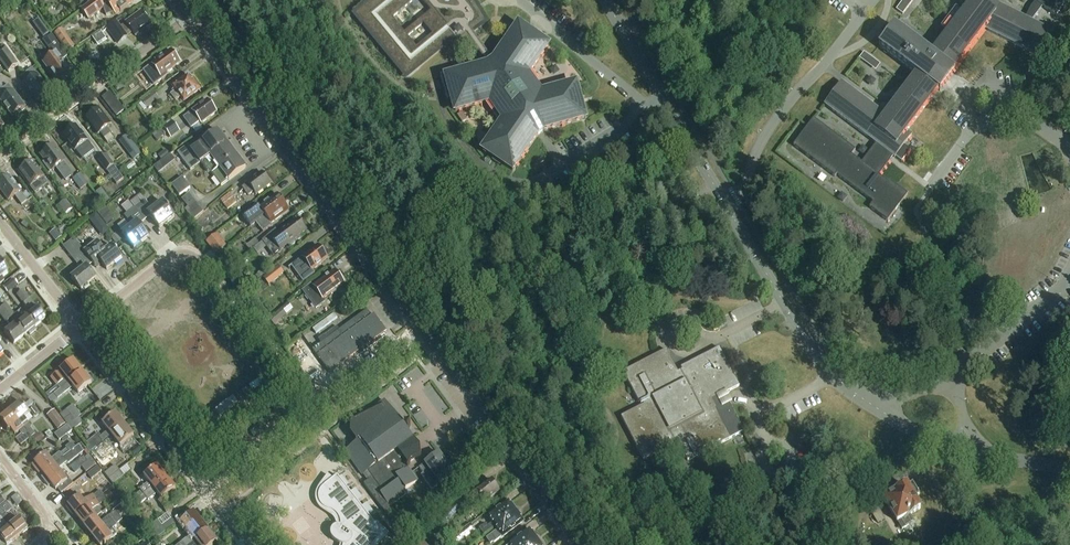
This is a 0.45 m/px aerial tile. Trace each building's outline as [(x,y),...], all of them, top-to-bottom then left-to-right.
[(120,12),(121,13),(128,7),(127,7),(134,1),(133,0),(107,0),(95,0),(81,10),(89,20),(104,9),(106,16),(115,14),(116,15),(120,12)] [(406,76),(450,40),(456,47),(465,39),(467,41),(468,43),(485,66),(457,74),(457,72),(440,77),(447,102),(452,100),(455,112),(487,103),(501,124),(482,151),(494,158),(492,161),(501,166),(502,164),(512,171),(537,135),(543,131),(586,119),(582,106),(584,105),(582,97),(580,97),(576,84),(544,93),(530,73),(548,46),(537,38),(539,36),(531,31),(530,33),(520,26),(518,25),(517,26),(493,61),(472,32),(479,26),(485,22),(483,19),(481,15),(478,11),(476,7),(474,3),(471,0),(422,0),(431,11),(404,33),(391,18),(413,0),(374,0),(356,15),(365,26),(406,76)] [(862,164),(851,156),(855,150),(813,119),(793,146),(835,177),(836,175),(874,203),(870,209),(887,221),(906,196),(907,194),(894,185),(890,182),(888,184),(878,176),(893,156),(895,158),(912,135),(906,131),(937,90),(939,91),(954,72),(952,70),(984,28),(1037,55),(1049,32),(1040,26),(1031,22),(1042,6),(1056,16),(1068,0),(1034,0),(1035,1),(1031,7),(1030,10),(1025,18),(1004,6),(997,2),(999,0),(961,0),(959,2),(966,8),(952,26),(931,54),(894,26),(893,26),(878,45),(916,74),(885,115),(841,82),(824,104),(877,144),(862,164)] [(896,9),(903,13),(913,0),(903,0),(896,9)] [(127,37),(133,33),(136,37),(151,25),(142,12),(126,23),(127,24),(122,28),(117,21),(109,27),(120,42),(127,37)] [(67,51),(75,46),(62,28),(54,33),(67,51)] [(97,36),(101,42),(107,37),(104,31),(97,36)] [(54,55),(43,63),(48,70),(58,84),(59,83),(59,84),(66,80),(65,79),(72,74),(66,66),(67,65),(64,61),(63,61),(62,60),(67,57),(52,36),(48,39),(48,38),(43,41),(54,55)] [(0,52),(0,61),(8,72),(18,65),(6,48),(0,52)] [(142,72),(153,87),(168,76),(166,74),(180,64),(171,51),(163,57),(162,56),(155,61),(156,62),(149,67),(150,67),(142,72)] [(875,71),(879,65),(863,52),(859,58),(875,71)] [(33,69),(21,77),(26,84),(25,85),(36,101),(50,92),(33,69)] [(176,102),(181,98),(184,102),(200,90),(189,75),(173,87),(176,91),(171,95),(176,102)] [(9,85),(4,89),(0,84),(0,102),(1,101),(13,117),(25,108),(9,85)] [(139,105),(143,110),(159,98),(154,92),(142,101),(142,102),(139,105)] [(115,99),(107,105),(115,116),(123,110),(115,99)] [(202,121),(203,123),(217,113),(208,101),(184,118),(191,129),(202,121)] [(100,134),(105,139),(111,134),(107,129),(111,126),(99,110),(87,120),(98,135),(100,134)] [(162,126),(152,134),(156,140),(167,133),(171,138),(180,131),(172,121),(163,127),(162,126)] [(94,151),(87,142),(88,141),(77,127),(65,136),(75,150),(77,149),(84,158),(94,151)] [(218,131),(200,144),(192,150),(188,145),(177,153),(190,171),(201,163),(227,143),(218,131)] [(127,135),(119,141),(134,161),(142,154),(127,135)] [(209,171),(211,174),(236,155),(227,143),(201,163),(208,172),(209,171)] [(61,175),(66,181),(73,176),(63,163),(66,162),(54,146),(41,156),(45,161),(42,163),(49,172),(52,171),(52,172),(56,169),(61,175)] [(166,151),(158,156),(162,161),(168,156),(169,155),(166,151)] [(108,152),(98,160),(116,184),(123,179),(111,164),(115,161),(108,152)] [(221,186),(228,181),(246,168),(236,155),(211,174),(221,186)] [(48,182),(44,178),(33,162),(20,172),(29,185),(29,186),(34,192),(48,182)] [(161,162),(154,167),(158,173),(165,168),(161,162)] [(256,195),(270,184),(262,172),(242,187),(248,195),(253,191),(256,195)] [(80,173),(72,179),(80,190),(88,184),(80,173)] [(28,203),(21,193),(22,192),(10,177),(0,185),(0,188),(10,201),(15,197),(23,207),(28,203)] [(179,196),(190,188),(182,177),(171,185),(179,196)] [(545,194),(540,186),(524,196),(529,204),(545,194)] [(104,205),(110,199),(101,189),(95,194),(104,205)] [(230,193),(220,200),(227,209),(237,202),(230,193)] [(842,194),(838,198),(843,202),(846,197),(842,194)] [(193,221),(203,212),(189,195),(182,200),(188,208),(185,210),(193,221)] [(255,223),(282,202),(281,201),(283,200),(279,196),(278,196),(277,195),(270,200),(268,201),(249,215),(251,217),(246,221),(250,227),(255,223)] [(144,199),(134,207),(144,220),(150,216),(159,228),(174,217),(162,201),(152,209),(144,199)] [(58,206),(65,214),(72,209),(66,200),(58,206)] [(255,223),(250,227),(251,228),(256,224),(261,231),(280,216),(280,215),(288,209),(282,202),(255,223)] [(114,219),(105,207),(97,214),(106,225),(114,219)] [(144,220),(134,207),(123,215),(131,225),(121,233),(134,248),(148,237),(139,224),(144,220)] [(298,220),(279,234),(276,229),(262,241),(266,246),(272,255),(284,246),(285,248),(288,247),(293,243),(294,241),(296,240),(294,238),(305,230),(298,220)] [(55,229),(49,234),(56,242),(61,237),(55,229)] [(226,246),(217,234),(206,242),(215,255),(226,246)] [(87,267),(92,263),(82,251),(82,250),(73,239),(63,247),(81,269),(71,277),(81,290),(95,278),(87,267)] [(255,239),(246,246),(249,251),(259,244),(255,239)] [(111,245),(104,251),(96,240),(82,250),(82,251),(92,263),(96,268),(102,263),(106,270),(121,258),(111,245)] [(317,246),(290,266),(302,282),(313,273),(311,270),(327,259),(317,246)] [(4,281),(1,277),(8,272),(0,261),(0,285),(4,281)] [(284,274),(278,266),(263,278),(269,285),(284,274)] [(265,267),(257,274),(260,277),(268,271),(265,267)] [(312,287),(311,285),(302,292),(316,310),(325,304),(322,299),(329,294),(330,295),(337,289),(336,288),(343,283),(342,281),(343,280),(339,276),(338,277),(334,271),(312,287)] [(248,276),(238,284),(243,291),(253,283),(248,276)] [(13,278),(2,287),(7,293),(17,284),(13,278)] [(20,310),(19,310),(33,328),(44,319),(21,290),(16,294),(27,308),(22,312),(20,310)] [(8,310),(9,309),(5,303),(3,304),(0,307),(0,316),(8,310)] [(8,310),(0,316),(0,317),(8,328),(3,332),(12,344),(23,336),(9,319),(13,316),(12,316),(14,315),(9,309),(8,310)] [(269,319),(274,326),(286,315),(281,309),(269,319)] [(23,336),(33,328),(19,310),(14,315),(12,316),(13,316),(9,319),(23,336)] [(366,310),(326,340),(323,336),(318,340),(321,343),(313,349),(330,373),(386,332),(374,314),(371,316),(366,310)] [(334,314),(312,329),(316,334),(337,318),(334,314)] [(711,325),(714,330),(726,324),(724,319),(711,325)] [(687,461),(731,439),(744,432),(724,394),(739,386),(719,348),(677,370),(666,350),(623,372),(641,406),(621,417),(643,460),(678,442),(687,461)] [(49,398),(82,372),(73,360),(60,371),(50,379),(57,387),(46,395),(49,398)] [(61,389),(69,383),(78,394),(91,383),(82,372),(49,398),(49,399),(54,395),(57,399),(64,393),(61,389)] [(364,484),(382,508),(386,514),(391,510),(390,508),(408,495),(405,491),(418,482),(408,467),(409,462),(418,456),(417,450),(410,441),(412,439),(384,401),(362,418),(351,424),(351,433),(358,443),(345,452),(362,476),(364,475),(368,481),(364,484)] [(20,402),(10,411),(31,437),(35,434),(30,428),(31,428),(24,418),(29,414),(20,402)] [(60,415),(64,421),(74,413),(70,407),(60,415)] [(58,430),(66,424),(55,410),(47,416),(58,430)] [(11,429),(15,435),(19,432),(21,434),(16,439),(21,445),(31,437),(10,411),(0,418),(0,420),(8,431),(11,429)] [(67,425),(68,426),(78,418),(74,413),(64,421),(67,425)] [(96,447),(124,425),(115,414),(102,424),(108,432),(101,437),(99,434),(85,445),(90,452),(96,447)] [(78,418),(68,426),(72,431),(82,423),(78,418)] [(72,431),(68,426),(67,425),(54,435),(59,441),(72,431)] [(103,442),(111,436),(120,447),(133,436),(124,425),(96,447),(99,452),(107,446),(103,442)] [(32,438),(37,444),(43,439),(39,433),(32,438)] [(753,434),(748,436),(754,449),(759,446),(753,434)] [(60,453),(50,460),(45,454),(31,465),(36,472),(39,470),(42,474),(76,447),(72,442),(65,447),(67,449),(61,454),(60,453)] [(46,478),(43,481),(48,487),(51,485),(55,490),(67,481),(58,470),(67,463),(68,465),(84,453),(79,446),(77,447),(76,447),(42,474),(46,478)] [(428,461),(419,468),(423,475),(421,476),(432,490),(454,474),(439,454),(428,461)] [(86,473),(97,464),(89,455),(85,458),(87,462),(81,467),(86,473)] [(109,479),(119,471),(115,465),(105,473),(109,479)] [(99,466),(88,475),(93,481),(104,473),(99,466)] [(152,488),(166,477),(157,466),(143,477),(152,488)] [(119,471),(109,479),(113,484),(123,476),(119,471)] [(318,497),(319,501),(321,503),(323,506),(325,508),(328,509),(331,510),(334,513),(337,515),(334,519),(335,520),(336,521),(336,524),(337,526),(337,527),(335,527),(333,529),(332,530),(331,532),(331,533),(331,534),(332,536),(333,538),(336,540),(337,542),(340,543),(342,544),(343,544),(344,544),(379,544),(389,534),(376,522),(375,524),(371,520),(371,519),(336,475),(326,483),(324,485),(321,487),(319,490),(318,493),(318,497)] [(149,501),(157,494),(161,499),(158,502),(165,510),(175,503),(169,494),(175,489),(166,477),(152,488),(153,489),(145,495),(144,495),(132,505),(132,504),(135,508),(147,499),(149,501)] [(490,499),(499,492),(498,491),(498,489),(496,486),(495,486),(491,480),(482,487),(481,486),(474,491),(475,493),(465,500),(470,507),(481,500),(483,504),(485,502),(487,502),(490,500),(490,499)] [(72,503),(68,506),(66,507),(70,513),(72,512),(76,516),(106,492),(114,487),(112,483),(94,496),(93,495),(84,502),(79,497),(75,493),(68,498),(72,503)] [(911,516),(921,510),(914,498),(919,495),(912,483),(907,486),(897,492),(885,500),(898,523),(898,522),(903,530),(915,523),(911,516)] [(443,489),(433,500),(440,507),(451,496),(443,489)] [(129,502),(132,505),(144,495),(141,491),(135,496),(135,497),(129,502)] [(76,516),(84,527),(96,518),(91,512),(101,505),(100,504),(106,499),(109,497),(106,492),(76,516)] [(13,523),(6,514),(12,510),(6,502),(0,507),(0,517),(17,538),(28,530),(18,518),(13,523)] [(487,518),(491,523),(487,526),(486,524),(479,529),(484,536),(494,528),(495,528),(516,513),(508,502),(487,518)] [(445,525),(454,514),(449,510),(440,520),(445,525)] [(110,517),(101,524),(96,518),(84,527),(92,537),(119,516),(117,512),(110,517)] [(208,531),(194,513),(180,523),(190,536),(178,544),(190,544),(208,531)] [(496,531),(491,535),(486,539),(490,544),(493,542),(494,543),(502,537),(502,538),(523,522),(516,513),(495,528),(496,531)] [(92,537),(99,544),(104,544),(112,538),(108,533),(117,526),(116,525),(123,520),(119,516),(92,537)] [(0,517),(0,526),(3,530),(0,533),(0,538),(5,544),(9,544),(17,538),(0,517)] [(162,526),(151,535),(155,540),(176,524),(172,519),(162,526)] [(157,520),(146,528),(151,535),(162,526),(157,520)] [(470,525),(458,533),(463,540),(475,531),(470,525)] [(217,542),(208,531),(190,544),(213,544),(217,542)] [(536,541),(529,531),(510,544),(531,544),(536,541)]
